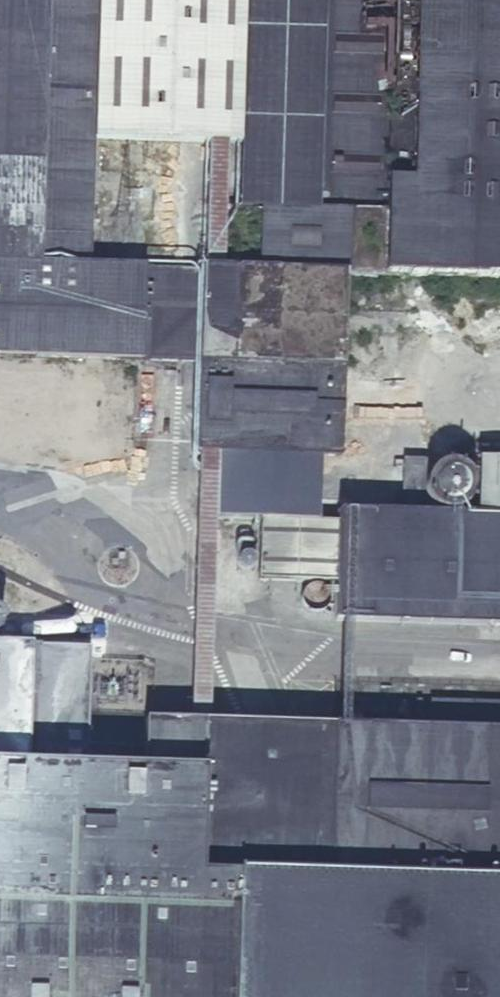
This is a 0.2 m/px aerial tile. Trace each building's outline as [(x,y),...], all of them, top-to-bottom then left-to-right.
[(77,358),(81,266),(85,143),(90,0),(0,0),(0,354),(77,358)] [(332,621),(499,625),(499,0),(243,0),(240,150),(238,209),(235,272),(195,271),(166,269),(162,269),(158,269),(81,266),(77,358),(193,363),(189,452),(389,460),(413,461),(468,463),(467,490),(467,494),(466,522),(334,517),(332,621)] [(85,143),(127,145),(166,147),(170,147),(184,147),(240,150),(243,0),(90,0),(85,143)] [(170,147),(166,147),(163,147),(161,147),(157,148),(154,149),(151,151),(148,153),(145,156),(143,159),(141,162),(140,167),(139,171),(139,175),(139,178),(140,182),(142,185),(144,189),(146,191),(150,195),(152,196),(154,197),(155,198),(157,198),(159,199),(161,199),(162,199),(164,200),(166,200),(168,199),(170,199),(171,199),(173,198),(175,198),(177,197),(180,195),(183,193),(186,190),(188,187),(190,184),(191,181),(192,177),(192,173),(192,170),(191,166),(190,163),(188,159),(186,156),(183,154),(180,151),(177,149),(174,148),(170,147)] [(154,197),(152,196),(151,219),(153,218),(155,218),(157,217),(159,217),(160,217),(162,216),(164,216),(166,217),(168,217),(170,217),(171,218),(173,219),(175,219),(176,220),(177,197),(175,198),(173,198),(171,199),(170,199),(168,199),(166,200),(164,200),(162,199),(161,199),(159,199),(157,198),(155,198),(154,197)] [(166,217),(164,216),(162,216),(160,217),(159,217),(157,217),(155,218),(153,218),(151,219),(148,221),(145,223),(143,226),(141,229),(139,232),(138,235),(137,239),(136,243),(137,246),(137,250),(139,254),(140,257),(142,260),(145,263),(148,265),(151,267),(155,268),(158,269),(162,269),(166,269),(169,269),(173,268),(176,266),(179,264),(182,262),(184,259),(186,256),(188,252),(189,249),(189,245),(189,241),(189,238),(188,234),(186,231),(185,227),(182,225),(178,221),(176,220),(175,219),(173,219),(171,218),(170,217),(168,217),(166,217)] [(413,461),(389,460),(388,484),(388,492),(411,493),(412,486),(413,461)] [(388,495),(388,492),(388,484),(387,479),(384,474),(382,471),(379,468),(376,466),(373,464),(369,462),(363,461),(362,461),(358,461),(354,461),(350,463),(345,465),(340,469),(338,472),(336,475),(334,479),(333,483),(332,487),(332,490),(333,494),(334,498),(336,502),(337,505),(340,508),(343,511),(346,513),(350,515),(353,516),(357,517),(361,517),(365,516),(369,515),(372,514),(376,512),(377,511),(380,508),(383,505),(385,502),(386,499),(388,495)] [(314,464),(309,463),(306,463),(304,464),(301,466),(299,469),(298,475),(299,480),(301,483),(306,485),(312,485),(317,483),(320,479),(320,471),(318,467),(314,464)] [(412,486),(411,493),(411,495),(412,497),(412,499),(413,503),(415,506),(417,509),(420,512),(423,515),(427,517),(432,519),(438,520),(442,520),(447,518),(451,517),(454,515),(459,511),(463,507),(465,503),(466,498),(467,494),(467,490),(466,484),(465,480),(463,477),(459,472),(456,470),(453,467),(450,466),(444,464),(440,464),(436,464),(432,464),(429,466),(425,467),(420,471),(416,475),(413,480),(412,486)] [(253,580),(325,582),(326,527),(263,525),(253,580)] [(135,718),(132,756),(78,754),(80,692),(102,693),(104,663),(75,661),(76,644),(0,640),(0,996),(499,996),(499,729),(135,718)]
